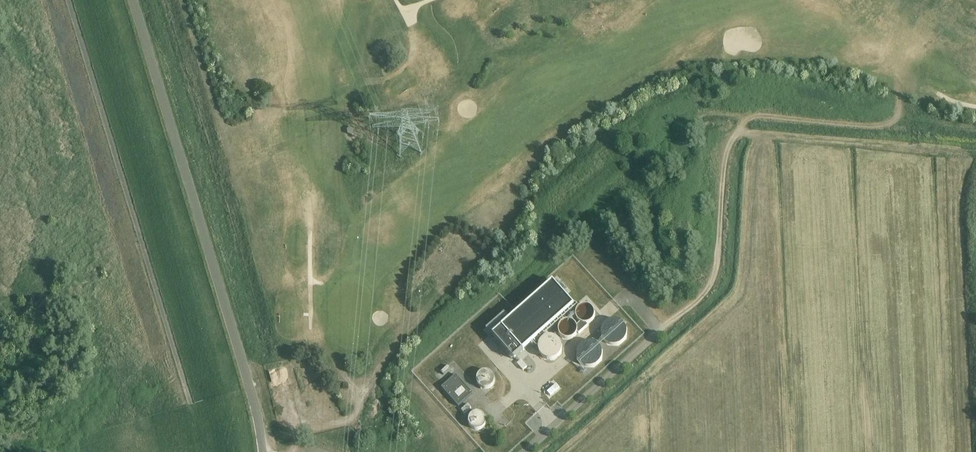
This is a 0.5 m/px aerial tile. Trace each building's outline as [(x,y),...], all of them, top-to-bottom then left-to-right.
[(574,306),(553,283),(511,320),(505,314),(487,330),(497,342),(498,341),(514,359),(574,306)] [(581,323),(585,324),(589,324),(592,321),(594,318),(595,314),(594,310),(591,307),(587,305),(582,306),(578,308),(576,312),(576,316),(578,320),(581,323)] [(562,337),(566,339),(570,339),(574,337),(577,334),(578,330),(577,326),(575,323),(571,321),(567,320),(563,321),(560,324),(559,329),(559,333),(562,337)] [(609,344),(614,345),(618,345),(622,343),(625,339),(627,335),(627,331),(625,326),(621,322),(616,320),(611,320),(606,323),(603,327),(601,332),(602,337),(605,341),(609,344)] [(545,338),(542,340),(540,344),(539,348),(540,353),(542,356),(546,359),(550,360),(555,359),(558,357),(561,353),(562,349),(562,345),(560,341),(557,339),(554,337),(549,336),(545,338)] [(584,366),(589,367),(593,367),(597,365),(600,361),(602,357),(602,353),(600,348),(597,344),(592,342),(586,342),(582,344),(578,348),(577,353),(577,358),(580,363),(584,366)] [(444,375),(451,369),(448,366),(441,372),(444,375)] [(492,375),(488,372),(485,371),(481,372),(478,374),(476,378),(476,381),(477,385),(480,388),(484,389),(487,388),(491,386),(493,383),(493,378),(492,375)] [(455,375),(441,387),(458,406),(472,394),(455,375)] [(556,385),(547,392),(551,397),(560,389),(556,385)] [(465,403),(457,407),(459,412),(467,408),(465,403)] [(469,417),(468,421),(469,425),(471,428),(475,430),(479,430),(483,428),(485,425),(486,421),(485,417),(483,414),(479,412),(475,412),(471,414),(469,417)]
